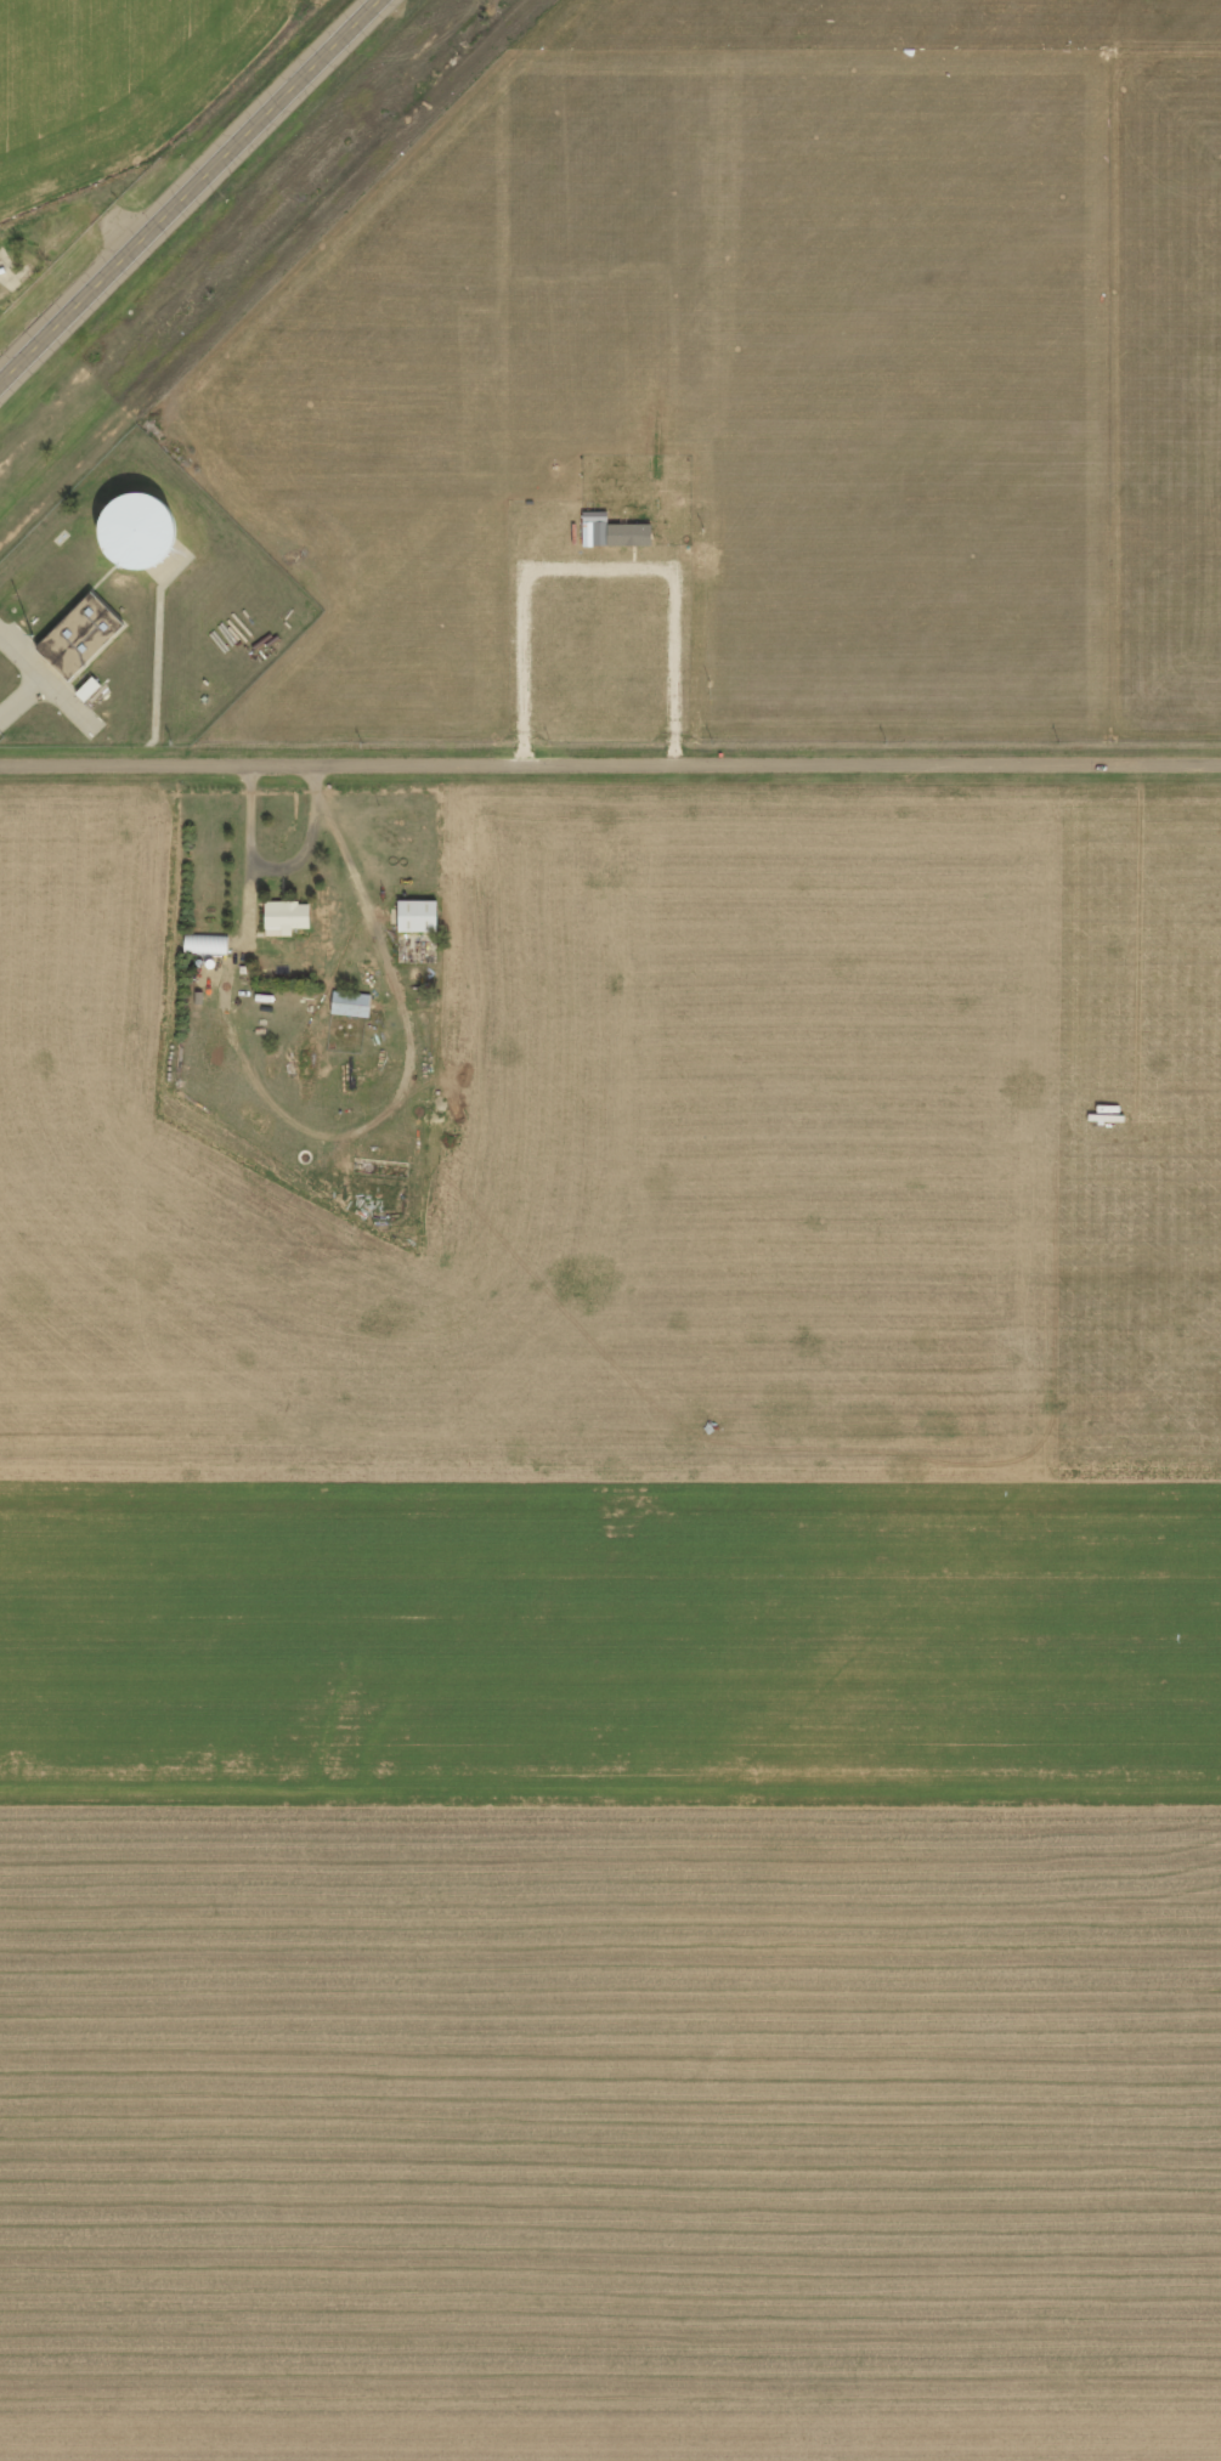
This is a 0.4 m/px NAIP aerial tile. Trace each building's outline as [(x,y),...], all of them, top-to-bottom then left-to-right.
[(651,544),(651,522),(606,523),(606,544),(651,544)] [(83,702),(100,685),(89,675),(72,692),(83,702)] [(434,899),(395,899),(395,931),(433,931),(434,899)] [(308,927),(307,901),(263,901),(263,935),(290,935),(290,928),(308,927)] [(227,953),(227,935),(184,934),(183,952),(227,953)] [(331,1014),(368,1015),(369,992),(332,991),(331,1014)]
